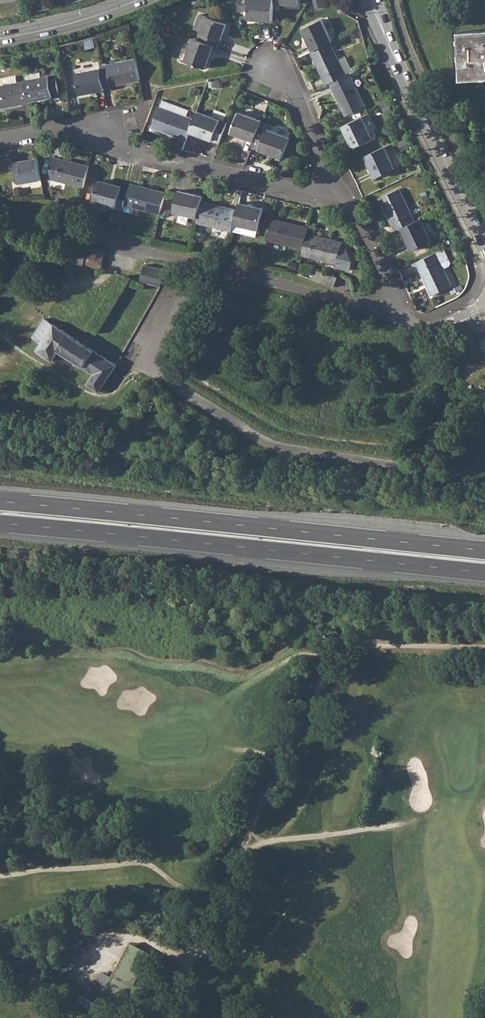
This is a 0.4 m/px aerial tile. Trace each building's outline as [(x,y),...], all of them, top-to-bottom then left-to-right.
[(273,20),(274,2),(274,0),(240,0),(239,10),(249,10),(248,19),(273,20)] [(206,16),(198,39),(213,45),(219,46),(227,23),(206,16)] [(302,29),(313,51),(330,42),(332,41),(321,19),(302,29)] [(458,32),(459,42),(460,42),(460,48),(459,48),(460,58),(461,58),(462,79),(478,78),(478,79),(484,78),(484,30),(458,32)] [(198,39),(193,38),(185,61),(206,68),(213,45),(198,39)] [(313,51),(310,51),(326,84),(330,82),(346,75),(330,42),(313,51)] [(135,59),(100,66),(100,68),(104,87),(139,80),(135,59)] [(104,87),(100,68),(76,73),(80,94),(104,89),(104,87)] [(346,75),(330,82),(346,115),(365,106),(353,81),(349,73),(346,75)] [(56,74),(24,80),(24,81),(28,101),(60,95),(56,74)] [(24,81),(16,82),(15,76),(2,78),(4,85),(0,85),(0,107),(28,102),(28,101),(24,81)] [(152,127),(187,139),(189,131),(194,119),(185,117),(188,109),(162,99),(152,127)] [(194,119),(189,131),(219,142),(227,122),(197,111),(194,119)] [(231,132),(254,141),(260,126),(262,121),(239,112),(231,132)] [(362,116),(342,125),(353,148),(372,138),(362,116)] [(254,141),(252,147),(282,158),(289,137),(260,126),(254,141)] [(384,146),(365,155),(376,177),(395,168),(384,146)] [(41,178),(37,157),(13,161),(17,182),(41,178)] [(48,177),(84,186),(89,165),(53,157),(48,177)] [(93,201),(124,208),(125,203),(129,187),(98,180),(93,201)] [(129,187),(125,203),(161,212),(166,192),(130,183),(129,187)] [(380,197),(395,230),(401,228),(414,221),(399,189),(380,197)] [(174,210),(198,216),(202,201),(203,196),(179,190),(174,210)] [(198,216),(196,221),(232,230),(234,223),(237,209),(202,201),(198,216)] [(237,209),(234,223),(257,229),(263,208),(239,202),(237,209)] [(273,218),(268,239),(304,248),(307,233),(309,227),(273,218)] [(414,221),(401,228),(412,249),(431,240),(420,218),(414,221)] [(304,248),(302,254),(337,261),(336,265),(350,268),(353,258),(347,246),(342,245),(343,241),(307,233),(304,248)] [(78,242),(71,262),(83,266),(85,263),(100,268),(105,251),(78,242)] [(443,248),(416,261),(431,294),(451,285),(442,267),(447,264),(449,261),(443,248)] [(141,279),(162,284),(166,268),(145,264),(141,279)] [(316,270),(312,279),(334,286),(337,277),(316,270)] [(87,382),(98,391),(99,389),(100,387),(102,390),(105,391),(108,390),(110,387),(109,384),(106,382),(104,382),(116,362),(44,316),(32,335),(41,341),(36,349),(52,359),(58,349),(94,372),(87,382)] [(131,943),(114,978),(103,972),(93,993),(123,1007),(150,952),(131,943)]
